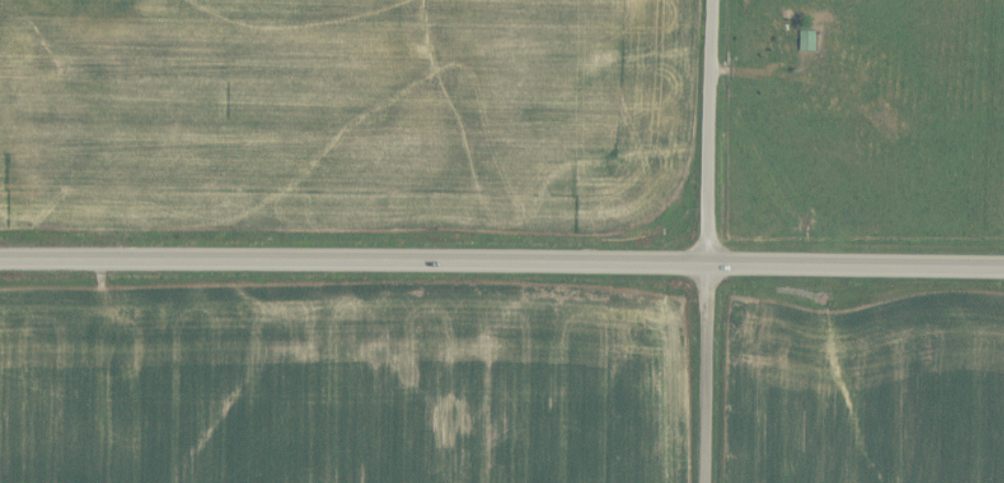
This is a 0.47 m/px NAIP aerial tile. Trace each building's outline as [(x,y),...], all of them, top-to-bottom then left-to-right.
[(801,52),(817,52),(817,30),(801,30),(801,52)]
